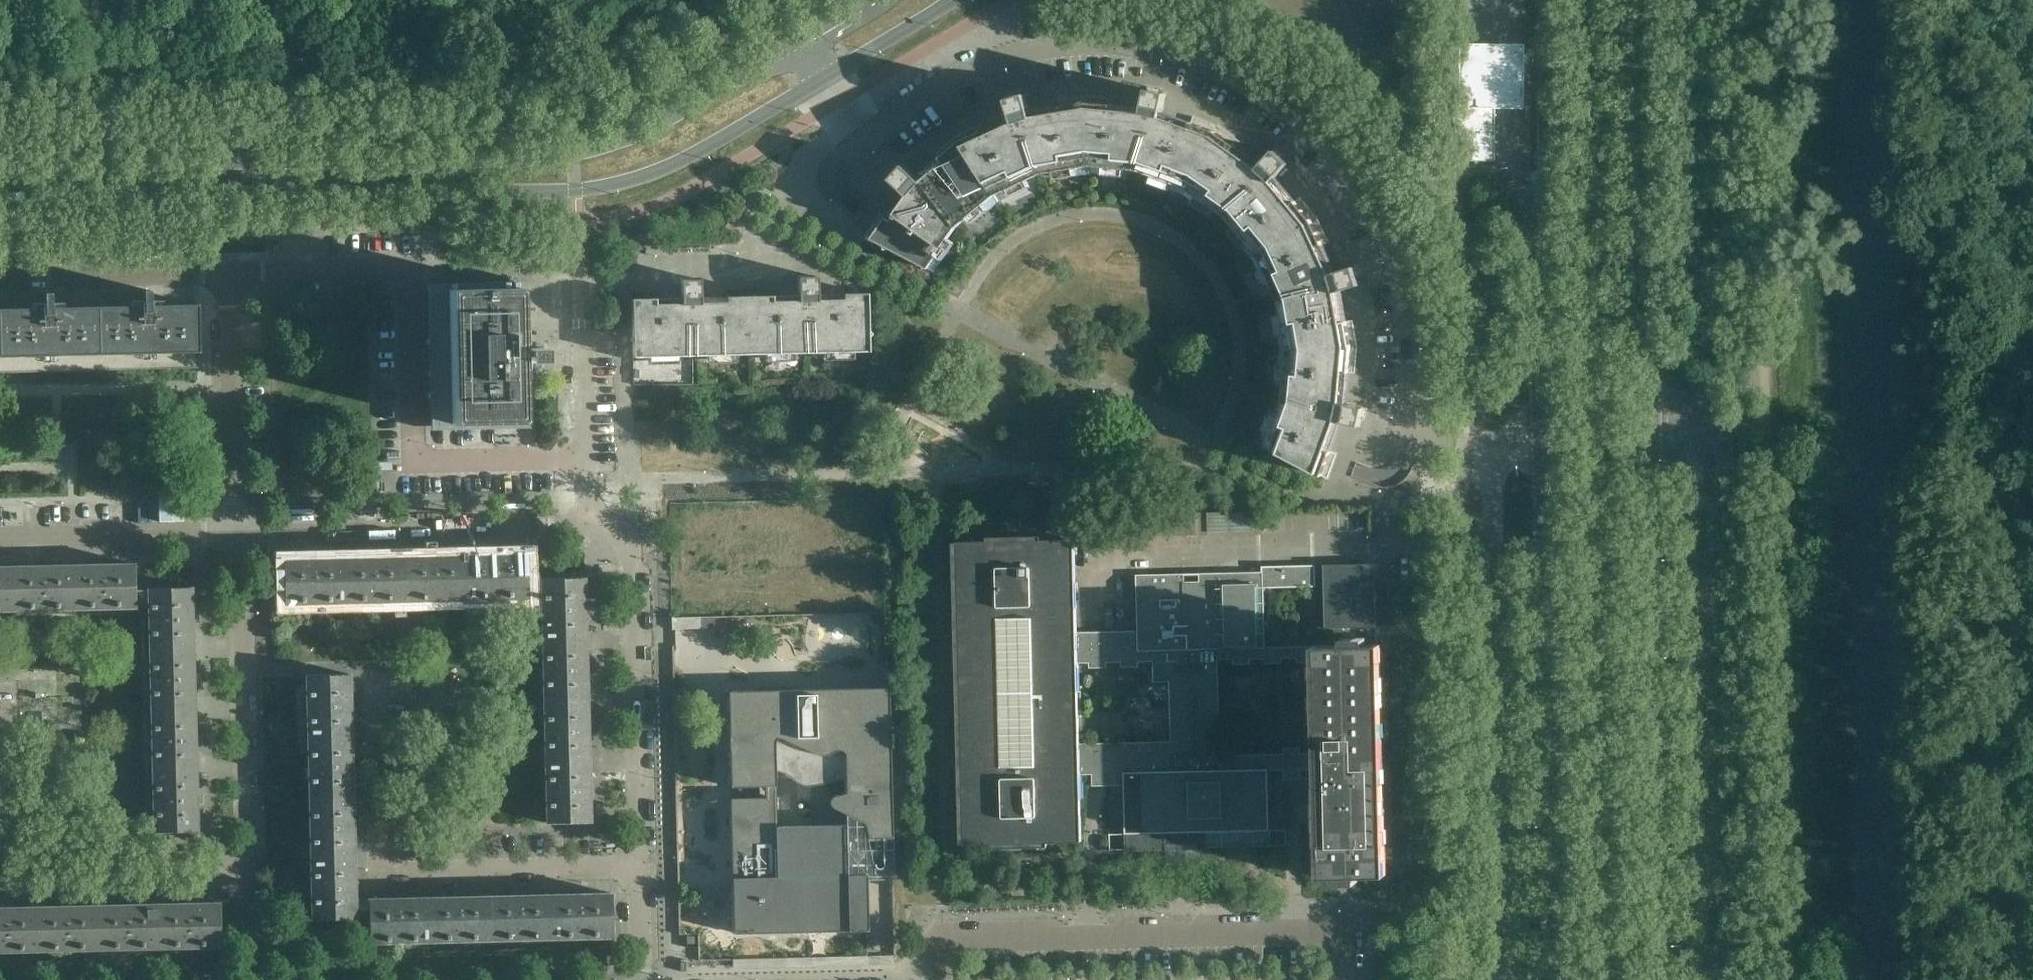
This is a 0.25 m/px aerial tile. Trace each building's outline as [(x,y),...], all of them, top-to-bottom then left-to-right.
[(1528,44),(1464,44),(1464,106),(1528,106),(1528,44)] [(1182,194),(1218,126),(1193,116),(1189,128),(1172,121),(1172,122),(1161,115),(1166,94),(1157,92),(1158,89),(1148,87),(1143,111),(1130,112),(1112,110),(1113,98),(1086,96),(1089,173),(1090,173),(1103,174),(1103,167),(1104,167),(1105,165),(1124,167),(1124,169),(1139,171),(1153,176),(1154,173),(1172,180),(1171,183),(1172,183),(1169,190),(1181,194),(1182,194)] [(1089,173),(1086,96),(1060,100),(1062,112),(1044,115),(1044,116),(1031,115),(1025,95),(1017,97),(1016,95),(1006,98),(1013,121),(1003,129),(1003,128),(986,136),(981,125),(957,136),(999,202),(999,201),(1011,196),(1008,190),(1009,189),(1007,187),(1025,179),(1026,181),(1040,175),(1055,172),(1054,169),(1073,166),(1074,169),(1075,169),(1076,175),(1088,173),(1089,173)] [(1495,161),(1494,107),(1497,107),(1497,105),(1454,105),(1454,107),(1457,107),(1457,161),(1495,161)] [(1291,205),(1280,191),(1279,191),(1273,180),(1288,164),(1281,158),(1283,156),(1276,149),(1259,167),(1247,162),(1248,161),(1233,151),(1240,141),(1218,126),(1182,194),(1183,195),(1193,202),(1197,196),(1198,197),(1199,195),(1215,206),(1214,208),(1226,216),(1236,228),(1238,226),(1250,241),(1248,243),(1249,244),(1243,248),(1251,258),(1252,259),(1317,217),(1300,197),(1291,205)] [(966,216),(981,203),(983,205),(988,210),(998,202),(999,202),(957,136),(937,153),(944,162),(930,174),(931,174),(919,180),(903,166),(898,172),(896,170),(889,178),(907,194),(901,206),(890,220),(881,214),(865,236),(884,246),(885,250),(889,249),(934,272),(935,271),(934,271),(942,260),(936,256),(937,256),(934,254),(945,238),(948,240),(956,227),(968,218),(966,216)] [(1359,285),(1356,277),(1359,276),(1356,266),(1332,274),(1325,263),(1318,247),(1329,242),(1317,217),(1252,259),(1258,271),(1264,268),(1264,269),(1267,268),(1275,285),(1272,286),(1279,300),(1281,315),(1284,315),(1287,334),(1285,334),(1285,335),(1278,336),(1280,349),(1280,350),(1358,346),(1353,320),(1341,322),(1338,304),(1338,292),(1359,285)] [(867,331),(866,299),(866,293),(842,294),(842,307),(824,307),(824,302),(820,299),(819,299),(816,296),(816,277),(807,277),(807,275),(797,275),(797,296),(794,300),(794,299),(790,303),(790,308),(772,308),(771,296),(748,296),(748,302),(750,355),(765,354),(765,352),(793,351),(793,354),(823,353),(823,350),(851,350),(851,352),(867,352),(867,337),(870,334),(867,331)] [(750,355),(748,302),(748,296),(725,297),(726,309),(707,310),(707,305),(703,302),(699,299),(699,280),(690,280),(690,278),(680,278),(681,299),(677,303),(677,302),(673,306),(674,311),(655,311),(655,299),(631,299),(632,337),(629,340),(632,343),(632,358),(648,357),(648,355),(676,354),(676,357),(706,356),(706,353),(735,353),(735,355),(750,355)] [(543,361),(543,348),(527,348),(525,282),(427,284),(430,430),(528,428),(527,361),(543,361)] [(197,368),(196,304),(151,305),(151,300),(149,300),(149,290),(142,290),(142,301),(139,301),(139,305),(96,306),(98,370),(197,368)] [(96,306),(53,308),(53,303),(50,303),(50,292),(43,293),(43,303),(41,303),(41,308),(0,309),(0,373),(98,370),(96,306)] [(1364,418),(1366,408),(1342,403),(1341,390),(1342,390),(1343,372),(1355,373),(1358,346),(1280,350),(1279,363),(1286,364),(1286,365),(1288,365),(1287,384),(1284,384),(1283,399),(1278,413),(1280,414),(1273,432),(1271,431),(1271,432),(1264,430),(1260,442),(1259,442),(1258,443),(1303,466),(1304,470),(1309,469),(1327,479),(1334,461),(1337,453),(1326,449),(1332,432),(1338,421),(1359,426),(1361,418),(1364,418)] [(1212,511),(1213,529),(1250,528),(1249,510),(1212,511)] [(1208,535),(1207,513),(1149,515),(1150,537),(1208,535)] [(1142,537),(1141,515),(1083,517),(1084,539),(1142,537)] [(1138,651),(1137,631),(1072,632),(1070,539),(957,542),(964,845),(1077,842),(1076,785),(1076,774),(1092,774),(1093,779),(1108,779),(1108,774),(1141,773),(1142,833),(1186,833),(1269,830),(1269,829),(1285,829),(1284,779),(1301,779),(1301,769),(1320,769),(1323,876),(1334,876),(1334,878),(1358,877),(1358,875),(1382,875),(1377,644),(1366,645),(1366,642),(1343,643),(1343,628),(1376,627),(1375,581),(1375,564),(1323,565),(1323,573),(1314,573),(1316,646),(1265,647),(1265,648),(1138,651)] [(527,598),(526,554),(499,555),(499,551),(490,551),(490,555),(464,556),(465,600),(527,598)] [(465,600),(464,556),(439,556),(439,552),(430,553),(430,557),(404,557),(405,601),(465,600)] [(405,601),(404,557),(379,558),(378,554),(369,554),(369,558),(344,559),(345,602),(405,601)] [(345,602),(344,559),(318,559),(318,555),(309,556),(309,560),(282,560),(284,604),(345,602)] [(134,590),(133,564),(107,564),(107,560),(98,561),(98,565),(72,565),(73,609),(148,607),(147,589),(134,590)] [(73,609),(72,565),(47,566),(47,562),(37,562),(37,566),(12,567),(13,610),(73,609)] [(1267,585),(1297,584),(1297,563),(1267,564),(1267,585)] [(12,567),(0,567),(0,611),(13,610),(12,567)] [(1265,648),(1265,647),(1263,584),(1263,572),(1231,573),(1231,581),(1184,582),(1184,574),(1136,575),(1137,631),(1138,651),(1265,648)] [(588,614),(588,604),(584,605),(583,578),(539,579),(541,640),(584,639),(584,614),(588,614)] [(196,623),(195,614),(191,614),(191,587),(147,588),(147,589),(148,607),(149,650),(192,649),(192,623),(196,623)] [(589,674),(589,665),(585,665),(584,639),(541,640),(542,701),(586,700),(585,674),(589,674)] [(197,683),(197,674),(193,674),(192,649),(149,650),(150,710),(194,709),(193,683),(197,683)] [(354,710),(353,701),(349,701),(349,674),(305,675),(307,737),(350,736),(350,710),(354,710)] [(729,798),(732,933),(867,930),(865,874),(849,874),(849,865),(872,865),(872,866),(873,867),(874,868),(875,868),(876,868),(878,868),(879,868),(880,868),(881,867),(882,865),(882,864),(891,837),(887,687),(727,691),(729,787),(764,786),(764,797),(729,798)] [(591,734),(590,725),(586,725),(586,700),(542,701),(544,761),(587,760),(587,734),(591,734)] [(198,744),(198,734),(194,734),(194,709),(150,710),(151,770),(195,769),(194,744),(198,744)] [(355,770),(355,761),(351,761),(350,736),(307,737),(308,797),(352,796),(351,770),(355,770)] [(592,795),(592,785),(588,785),(587,760),(544,761),(545,822),(589,821),(588,795),(592,795)] [(200,804),(200,795),(196,795),(195,769),(151,770),(153,831),(197,830),(196,804),(200,804)] [(357,831),(356,821),(352,821),(352,796),(308,797),(310,857),(353,856),(353,831),(357,831)] [(358,891),(358,882),(354,882),(353,856),(310,857),(311,919),(355,918),(354,899),(354,891),(358,891)] [(611,936),(610,893),(584,893),(584,889),(574,890),(575,894),(549,894),(550,938),(611,936)] [(550,938),(549,894),(523,895),(523,891),(514,891),(514,895),(489,896),(490,939),(550,938)] [(490,939),(489,896),(463,896),(463,892),(454,893),(454,897),(428,897),(429,941),(490,939)] [(429,941),(428,897),(403,898),(403,894),(394,894),(394,898),(367,899),(368,917),(368,942),(429,941)] [(219,946),(219,910),(218,902),(192,903),(192,899),(182,899),(183,903),(157,904),(158,947),(219,946)] [(368,917),(367,899),(354,899),(355,918),(368,917)] [(158,947),(157,904),(131,904),(131,900),(122,901),(122,905),(97,905),(98,949),(158,947)] [(98,949),(97,905),(71,906),(71,902),(62,902),(62,906),(36,907),(37,950),(98,949)] [(36,907),(11,907),(11,903),(2,903),(2,907),(0,907),(0,951),(37,950),(36,907)]
